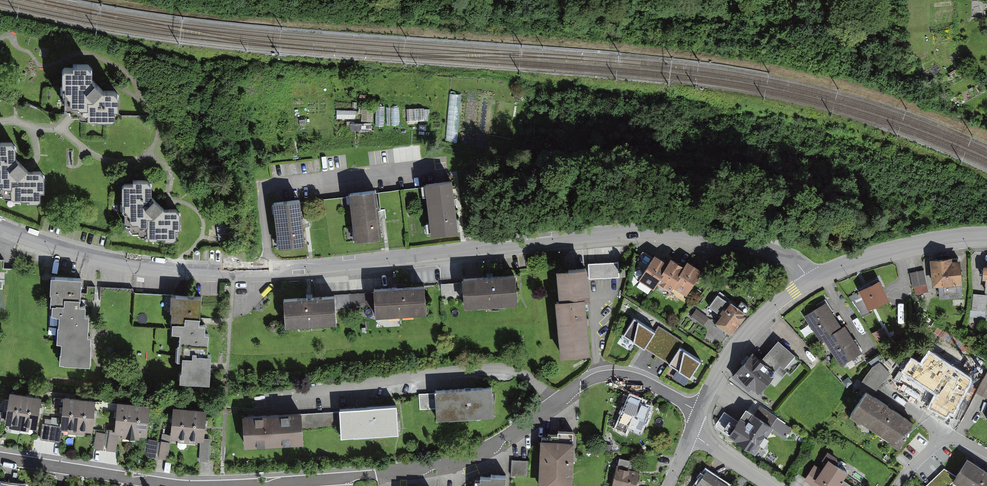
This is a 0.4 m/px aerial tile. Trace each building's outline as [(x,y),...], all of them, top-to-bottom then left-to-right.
[(62,68),(62,93),(65,95),(65,105),(67,108),(69,108),(69,111),(70,113),(72,114),(79,114),(81,117),(87,117),(89,119),(113,119),(115,117),(115,108),(118,108),(118,93),(114,89),(103,89),(92,78),(92,67),(88,62),(73,62),(73,66),(65,66),(62,68)] [(361,106),(361,122),(374,122),(374,105),(361,106)] [(338,119),(357,120),(357,110),(338,110),(338,119)] [(3,195),(5,198),(11,198),(14,201),(26,201),(29,203),(38,203),(40,201),(40,192),(44,192),(44,175),(40,171),(29,171),(27,169),(16,158),(16,146),(12,142),(0,142),(0,195),(3,195)] [(432,234),(457,231),(453,190),(451,179),(448,179),(426,182),(426,186),(432,234)] [(122,186),(122,210),(125,213),(125,224),(127,227),(129,227),(129,230),(132,233),(139,233),(141,236),(147,236),(150,238),(165,239),(165,241),(169,241),(174,241),(176,239),(176,230),(180,230),(181,213),(176,209),(165,209),(163,206),(152,195),(152,184),(148,180),(133,180),(133,183),(125,183),(122,186)] [(376,192),(376,188),(350,191),(351,196),(356,241),(381,238),(379,213),(376,192)] [(273,200),(279,247),(304,244),(302,221),(299,202),(299,197),(273,200)] [(667,262),(653,253),(638,279),(651,287),(655,282),(667,262)] [(930,257),(932,284),(938,284),(939,296),(962,294),(961,281),(962,281),(960,257),(953,258),(952,255),(930,257)] [(684,265),(670,257),(667,262),(655,282),(669,291),(671,286),(684,265)] [(618,261),(590,263),(591,280),(625,278),(625,269),(619,270),(618,261)] [(701,269),(687,261),(684,265),(671,286),(685,294),(701,269)] [(559,356),(589,353),(584,300),(589,300),(588,280),(586,265),(559,268),(554,268),(557,300),(554,300),(559,356)] [(924,269),(909,273),(912,287),(914,286),(927,284),(924,269)] [(517,301),(515,274),(461,278),(464,305),(517,301)] [(78,276),(48,275),(47,304),(61,304),(61,295),(77,296),(78,276)] [(879,281),(860,291),(860,292),(850,297),(860,317),(871,312),(869,309),(889,299),(879,281)] [(426,312),(424,284),(372,287),(373,315),(426,312)] [(929,291),(927,284),(914,286),(915,294),(929,291)] [(336,321),(335,292),(283,295),(285,324),(336,321)] [(709,305),(719,313),(728,300),(718,293),(709,305)] [(973,317),(986,317),(986,294),(973,294),(973,317)] [(61,304),(47,304),(47,313),(57,314),(56,325),(55,325),(54,342),(59,342),(59,353),(57,353),(57,364),(89,365),(89,335),(85,335),(86,314),(83,314),(83,304),(77,304),(77,296),(61,295),(61,304)] [(172,296),(171,331),(180,331),(179,344),(176,344),(176,360),(180,360),(180,355),(190,355),(190,350),(194,351),(194,353),(208,354),(209,332),(205,332),(205,322),(200,322),(201,297),(172,296)] [(748,311),(746,310),(749,306),(741,300),(738,304),(730,298),(728,300),(719,313),(714,321),(717,323),(716,325),(727,334),(729,332),(732,334),(748,311)] [(843,327),(826,301),(804,315),(805,316),(821,341),(824,339),(831,335),(834,332),(843,327)] [(696,308),(691,315),(703,324),(708,317),(696,308)] [(655,331),(633,318),(622,336),(643,349),(655,331)] [(846,325),(843,327),(834,332),(831,335),(824,339),(841,365),(844,362),(862,351),(846,325)] [(658,326),(655,331),(643,349),(668,364),(678,346),(682,340),(658,326)] [(761,360),(753,353),(735,372),(758,392),(776,372),(782,378),(788,371),(785,369),(796,357),(778,341),(761,360)] [(702,361),(678,346),(668,364),(691,378),(702,361)] [(180,355),(180,360),(179,370),(177,370),(177,381),(208,382),(208,354),(194,353),(194,351),(190,350),(190,355),(180,355)] [(924,389),(942,399),(957,370),(939,360),(924,389)] [(986,371),(977,391),(986,396),(986,372),(986,371)] [(434,389),(434,393),(435,408),(436,419),(492,416),(490,386),(434,389)] [(913,420),(866,388),(849,413),(860,421),(861,419),(890,439),(889,440),(898,447),(907,434),(905,432),(913,420)] [(4,422),(20,425),(25,392),(9,390),(4,422)] [(41,395),(25,392),(20,425),(36,427),(41,395)] [(435,408),(434,393),(419,393),(420,409),(435,408)] [(644,400),(630,393),(615,426),(625,431),(628,425),(640,431),(651,407),(643,403),(644,400)] [(60,427),(76,429),(79,396),(63,395),(60,427)] [(95,398),(79,396),(76,429),(92,430),(95,398)] [(115,432),(130,433),(133,401),(117,400),(115,432)] [(150,402),(133,401),(130,433),(147,435),(150,402)] [(755,401),(749,408),(772,424),(778,416),(755,401)] [(170,436),(187,438),(189,406),(173,405),(170,436)] [(339,408),(339,411),(340,427),(341,438),(397,435),(395,405),(339,408)] [(206,408),(189,406),(187,438),(204,439),(206,408)] [(749,408),(746,406),(728,433),(755,451),(773,424),(772,424),(749,408)] [(339,411),(300,413),(301,429),(340,427),(339,411)] [(254,415),(242,416),(243,446),(301,443),(301,429),(300,413),(254,415)] [(61,429),(42,425),(39,439),(58,443),(61,429)] [(105,433),(97,432),(95,448),(103,449),(105,433)] [(117,434),(109,433),(106,450),(115,451),(117,434)] [(538,485),(572,485),(574,438),(540,437),(538,485)] [(200,460),(209,461),(209,441),(200,440),(200,460)] [(157,442),(149,441),(146,457),(155,458),(157,442)] [(169,444),(160,443),(158,459),(166,460),(169,444)] [(813,464),(803,479),(815,485),(825,485),(827,485),(837,485),(847,469),(828,457),(821,468),(813,464)] [(967,459),(953,481),(960,485),(986,485),(986,472),(967,459)] [(513,460),(513,477),(529,477),(529,460),(513,460)] [(616,466),(612,485),(638,485),(640,471),(616,466)] [(705,469),(694,485),(727,485),(728,484),(705,469)] [(506,473),(491,472),(490,475),(480,474),(480,478),(475,478),(475,485),(505,485),(506,473)]
